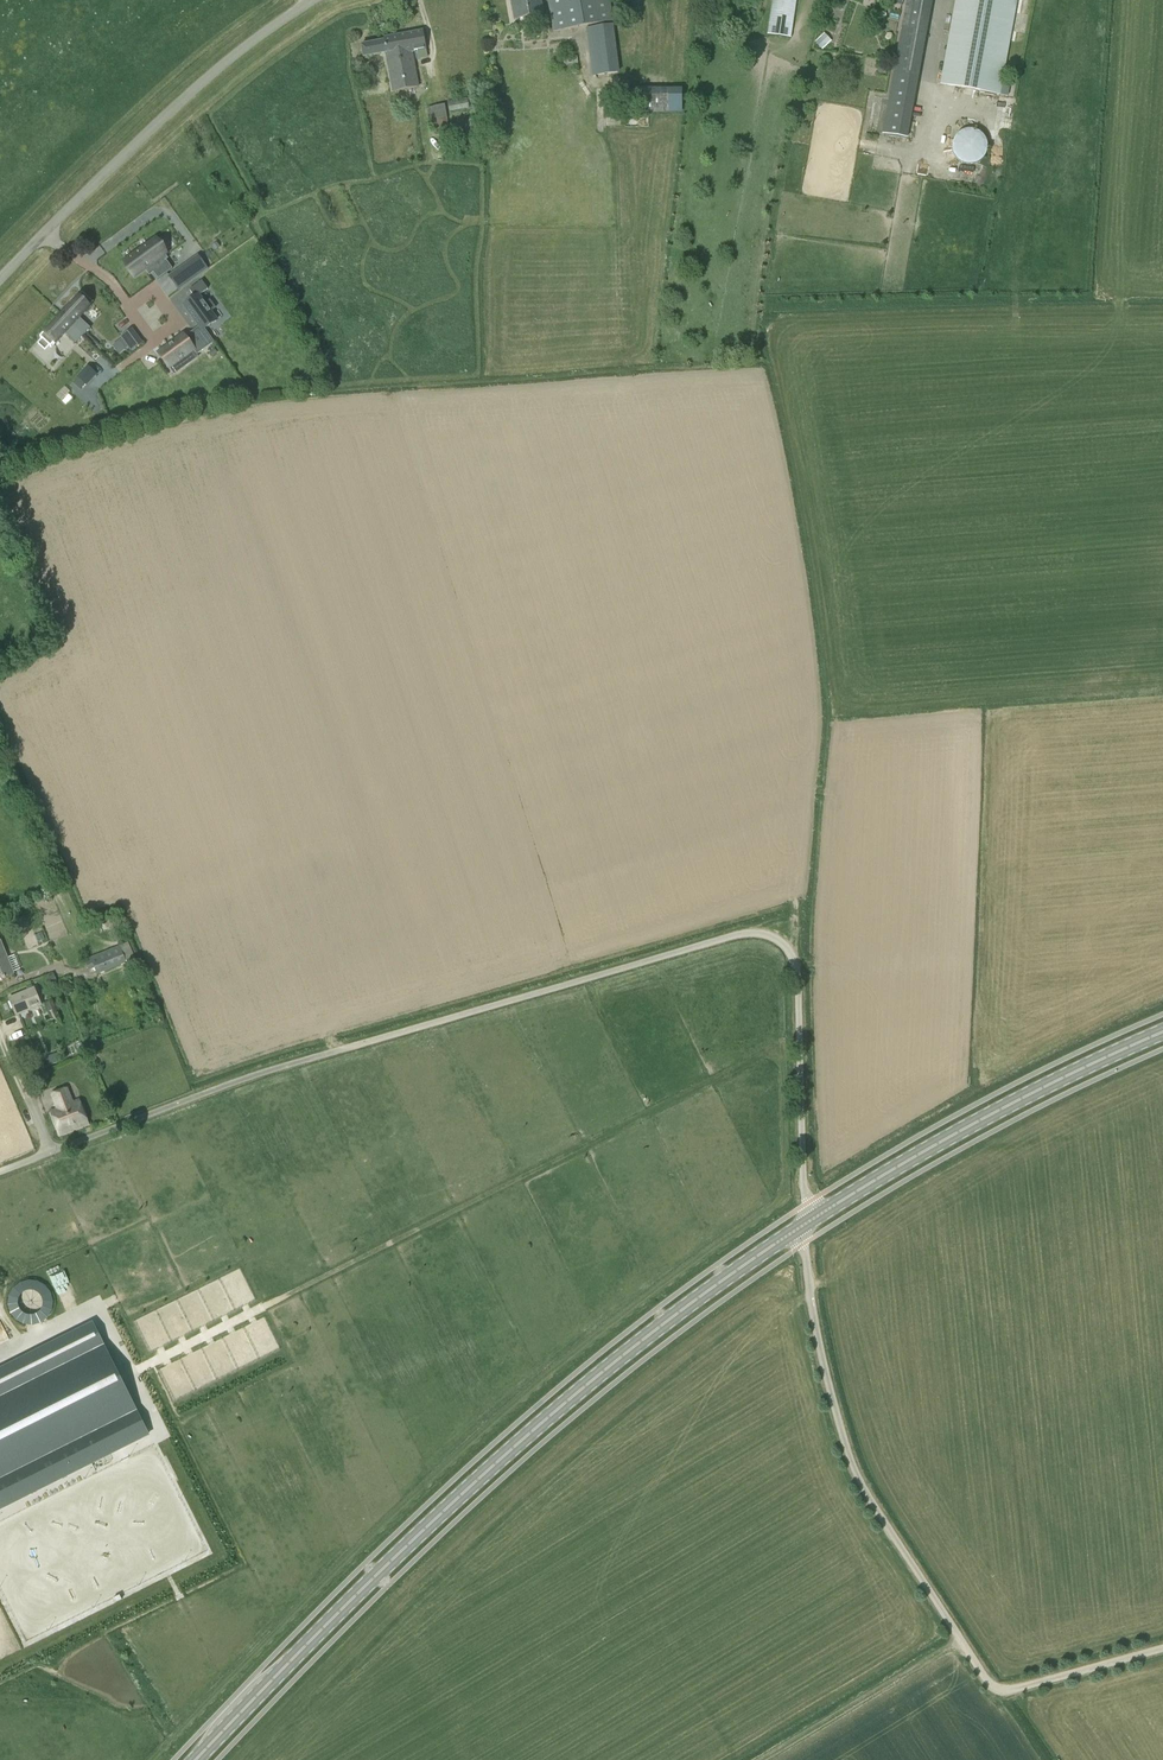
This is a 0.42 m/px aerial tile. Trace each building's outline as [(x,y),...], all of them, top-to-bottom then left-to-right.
[(541,0),(511,0),(515,20),(544,15),(541,0)] [(553,32),(614,20),(610,0),(548,0),(553,32)] [(797,0),(773,0),(768,34),(791,37),(797,0)] [(881,135),(907,140),(933,0),(906,0),(881,135)] [(1017,0),(956,0),(940,84),(1000,95),(1017,0)] [(593,76),(620,72),(613,24),(586,28),(593,76)] [(411,52),(426,49),(423,31),(384,39),(385,41),(361,45),(364,57),(387,53),(394,92),(418,87),(411,52)] [(829,44),(822,37),(816,42),(822,49),(829,44)] [(564,64),(578,63),(577,56),(563,57),(564,64)] [(638,112),(682,112),(682,88),(676,88),(638,88),(638,89),(638,112)] [(449,112),(469,108),(468,97),(447,101),(449,112)] [(444,104),(427,107),(432,130),(449,127),(444,104)] [(477,136),(475,120),(465,121),(467,137),(477,136)] [(972,129),(970,129),(966,130),(962,131),(959,133),(958,134),(955,137),(953,140),(953,142),(952,146),(952,150),(953,152),(953,153),(955,157),(957,158),(959,161),(963,163),(966,164),(968,164),(972,164),(974,164),(977,163),(979,162),(982,159),(984,156),(985,155),(986,153),(987,149),(987,146),(987,144),(986,140),(985,138),(983,135),(982,134),(979,132),(975,130),(972,129)] [(149,243),(123,263),(133,277),(149,265),(158,277),(172,267),(161,251),(157,254),(149,243)] [(167,274),(176,287),(208,266),(199,253),(167,274)] [(193,295),(182,303),(199,326),(193,331),(206,348),(214,342),(205,329),(217,320),(211,311),(215,308),(210,300),(205,304),(199,296),(208,289),(202,281),(189,290),(193,295)] [(61,315),(83,336),(91,328),(79,317),(93,302),(83,292),(61,315)] [(76,344),(83,336),(61,315),(40,338),(42,339),(38,344),(45,350),(49,346),(51,348),(65,333),(76,344)] [(142,341),(132,327),(121,335),(131,349),(142,341)] [(184,335),(158,353),(169,367),(193,350),(197,355),(206,348),(193,331),(185,337),(184,335)] [(208,354),(211,357),(217,352),(215,349),(208,354)] [(87,365),(76,377),(78,378),(85,385),(87,386),(98,374),(87,365)] [(7,958),(0,940),(0,979),(14,973),(13,972),(20,969),(15,955),(7,958)] [(97,975),(135,959),(128,943),(84,960),(88,970),(95,968),(97,975)] [(48,976),(50,982),(56,980),(53,973),(48,976)] [(16,1015),(41,1005),(34,988),(10,998),(16,1015)] [(49,1063),(57,1060),(55,1054),(47,1057),(49,1063)] [(61,1134),(86,1124),(78,1102),(71,1104),(66,1089),(52,1095),(58,1109),(52,1111),(61,1134)] [(10,1291),(7,1298),(7,1306),(10,1313),(15,1319),(21,1323),(28,1324),(36,1324),(43,1321),(48,1315),(51,1309),(53,1301),(51,1294),(48,1288),(42,1283),(35,1280),(28,1279),(20,1281),(14,1285),(10,1291)] [(146,1432),(90,1322),(14,1360),(0,1367),(0,1506),(146,1432)]
